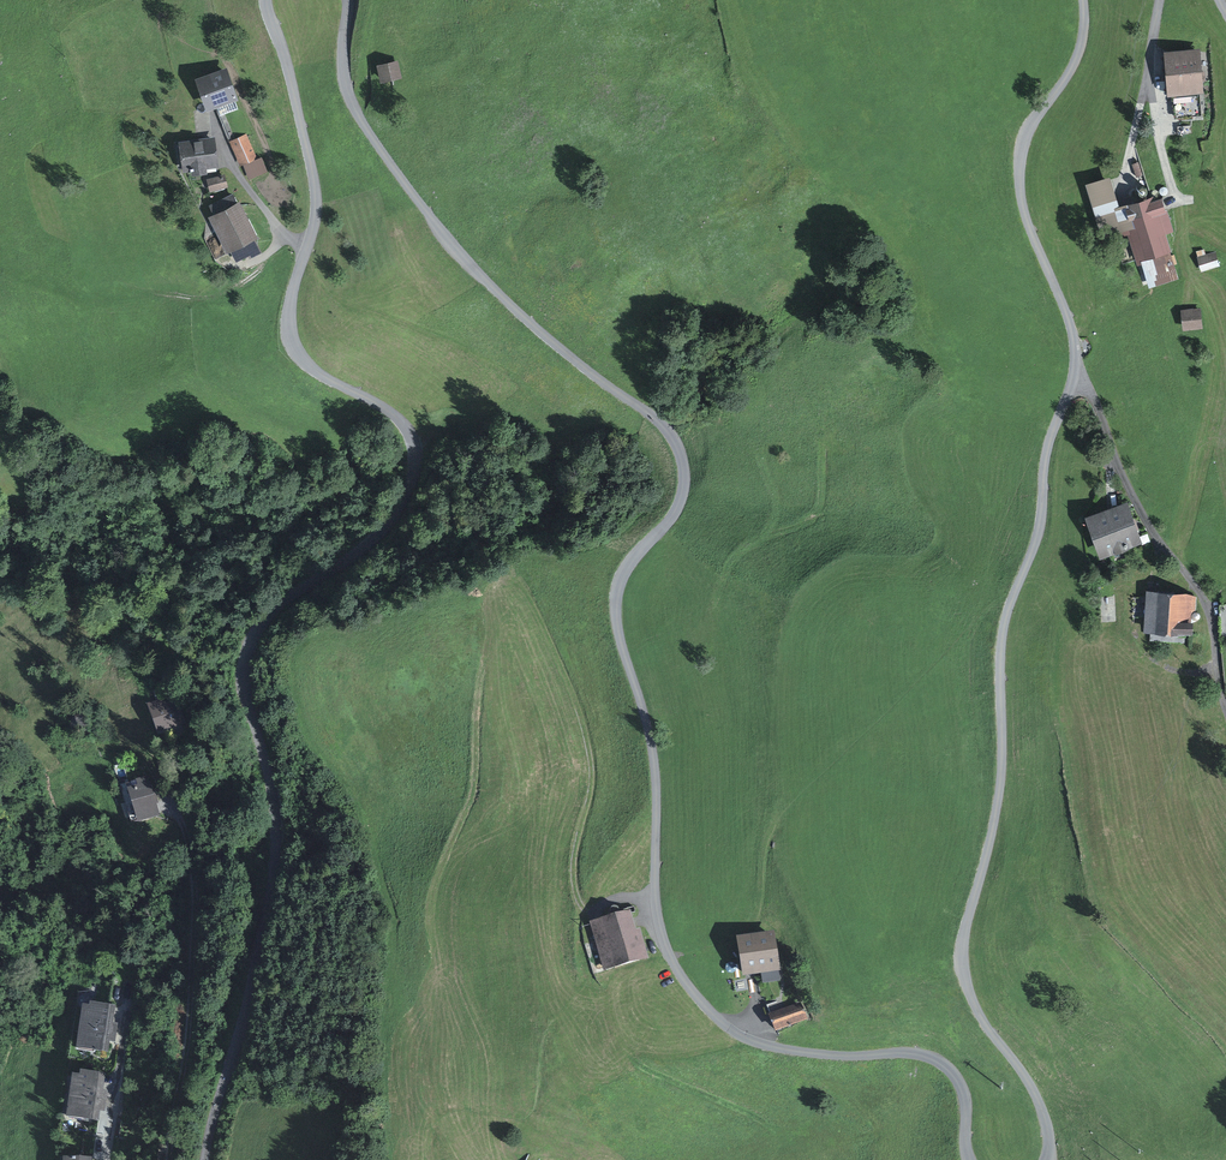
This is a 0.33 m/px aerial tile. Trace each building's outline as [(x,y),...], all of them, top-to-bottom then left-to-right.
[(1202,49),(1165,51),(1167,93),(1204,91),(1202,49)] [(399,60),(378,63),(381,80),(402,77),(399,60)] [(226,71),(198,80),(207,107),(235,97),(226,71)] [(247,132),(231,139),(241,163),(257,156),(247,132)] [(212,141),(181,145),(185,170),(193,168),(194,173),(206,171),(205,167),(216,165),(212,141)] [(1159,193),(1121,204),(1144,282),(1182,271),(1159,193)] [(240,198),(210,213),(231,257),(261,242),(240,198)] [(1202,306),(1181,307),(1182,327),(1203,325),(1202,306)] [(1087,514),(1100,554),(1142,540),(1129,500),(1087,514)] [(1196,592),(1147,588),(1144,630),(1193,633),(1196,592)] [(175,695),(147,706),(158,734),(186,723),(175,695)] [(86,707),(73,709),(76,726),(89,723),(86,707)] [(151,772),(122,780),(132,821),(162,814),(151,772)] [(633,908),(591,920),(605,969),(647,957),(633,908)] [(774,935),(738,942),(745,982),(781,975),(774,935)] [(117,1003),(82,999),(76,1047),(111,1051),(117,1003)] [(801,1005),(769,1017),(774,1030),(806,1017),(801,1005)] [(108,1071),(74,1067),(68,1119),(102,1123),(108,1071)]
